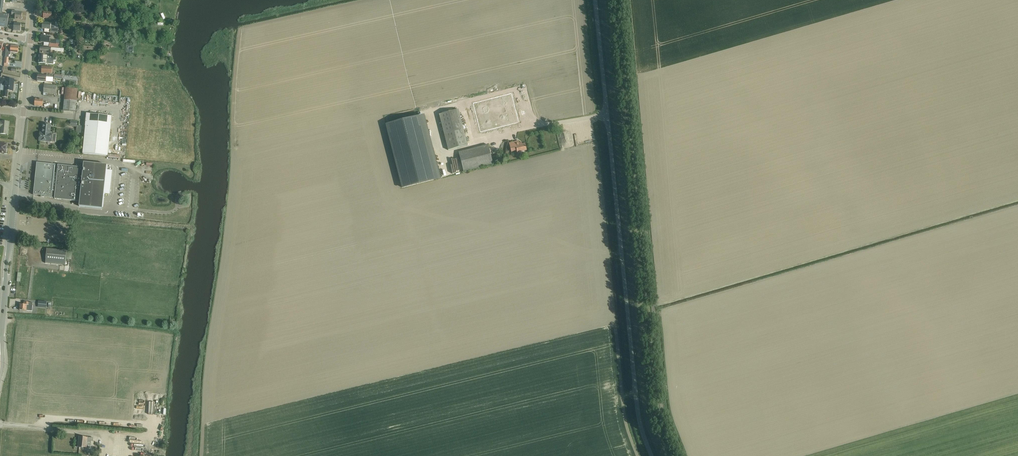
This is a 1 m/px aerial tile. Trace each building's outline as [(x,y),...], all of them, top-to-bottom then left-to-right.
[(11,12),(11,15),(15,16),(15,20),(22,20),(23,14),(19,13),(11,12)] [(8,19),(9,15),(2,14),(0,14),(0,26),(7,27),(8,25),(8,21),(8,19)] [(10,23),(10,22),(8,21),(8,25),(10,25),(14,26),(14,31),(21,31),(21,24),(10,23)] [(42,27),(42,29),(45,29),(49,30),(50,30),(50,32),(49,32),(58,33),(58,29),(55,29),(55,28),(55,22),(56,22),(51,22),(51,24),(43,23),(42,27)] [(59,44),(56,44),(56,40),(50,40),(50,37),(41,36),(41,42),(49,43),(48,47),(59,48),(59,44)] [(5,57),(5,63),(8,64),(9,58),(9,55),(10,55),(10,52),(18,53),(19,47),(11,46),(11,45),(6,45),(6,49),(5,57)] [(39,60),(38,63),(53,64),(54,61),(56,61),(56,57),(50,56),(40,55),(39,60)] [(53,74),(47,74),(46,76),(38,75),(38,81),(46,82),(53,83),(54,74),(53,74)] [(6,79),(0,78),(0,84),(4,85),(4,91),(3,91),(2,96),(8,96),(8,91),(13,91),(14,80),(6,79)] [(56,94),(57,86),(45,85),(44,93),(56,94)] [(78,89),(66,88),(64,111),(76,113),(78,89)] [(493,98),(473,103),(473,106),(475,114),(477,122),(479,127),(480,132),(489,130),(499,127),(506,126),(519,122),(517,113),(514,104),(513,97),(512,93),(502,95),(493,98)] [(439,115),(448,150),(467,145),(458,110),(439,115)] [(112,116),(87,114),(83,154),(108,156),(112,116)] [(386,124),(402,188),(440,179),(424,115),(386,124)] [(1,128),(0,130),(0,133),(0,134),(8,134),(8,128),(8,125),(9,122),(1,121),(1,122),(0,122),(0,128),(1,128)] [(40,132),(39,141),(44,141),(51,142),(51,134),(49,133),(50,125),(43,124),(42,133),(40,132)] [(518,141),(515,142),(515,145),(510,146),(511,152),(517,151),(517,153),(526,150),(525,144),(522,145),(521,143),(519,144),(518,141)] [(488,145),(458,152),(463,172),(493,164),(488,145)] [(55,190),(54,199),(80,201),(79,206),(102,209),(107,165),(84,163),(83,168),(58,165),(57,173),(55,173),(55,165),(37,163),(36,173),(38,176),(38,180),(36,179),(35,180),(34,187),(34,191),(33,195),(41,195),(41,197),(52,198),(53,190),(55,190)] [(47,249),(45,263),(65,265),(67,251),(47,249)] [(32,311),(32,303),(24,302),(24,305),(20,304),(19,310),(32,311)] [(79,437),(78,447),(86,448),(90,449),(91,441),(93,441),(93,438),(79,437)]
